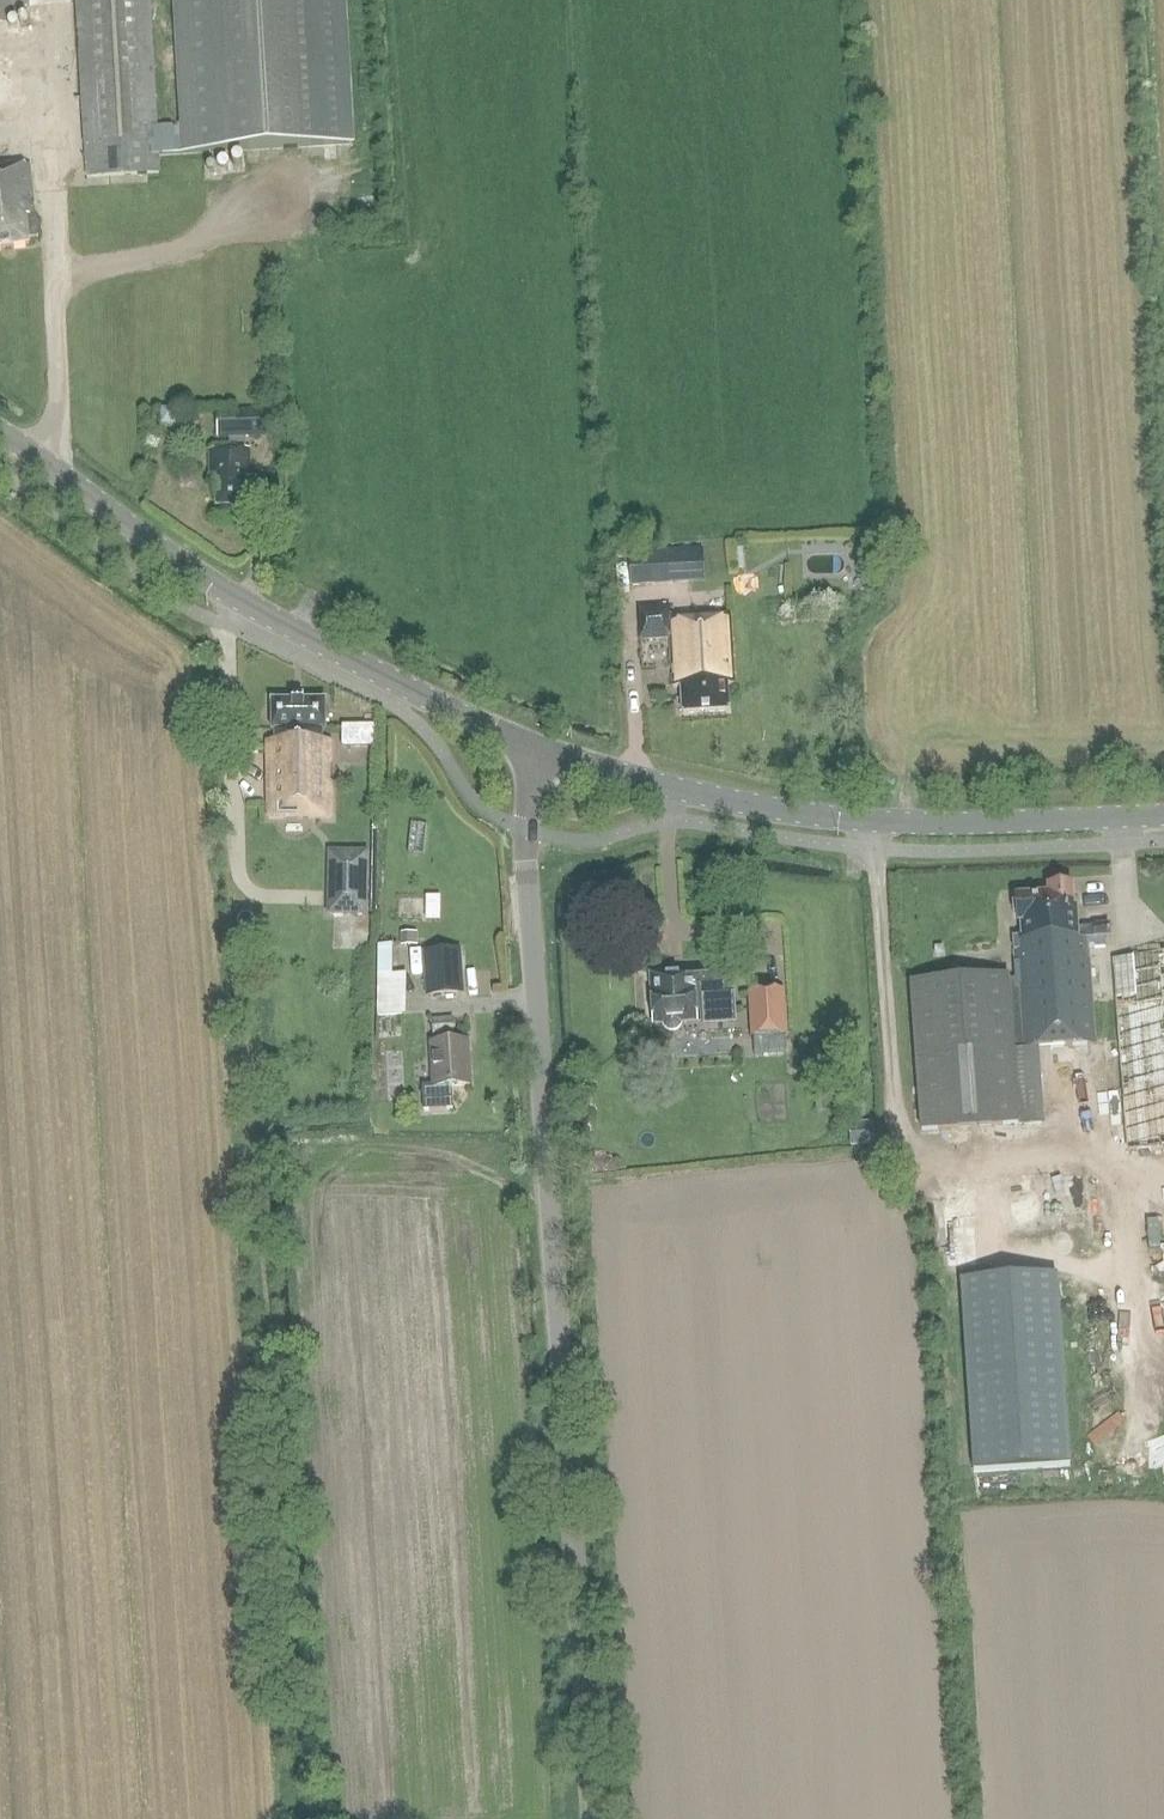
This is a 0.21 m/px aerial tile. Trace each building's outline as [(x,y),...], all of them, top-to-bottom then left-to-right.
[(7,21),(6,4),(29,3),(29,0),(0,0),(0,21),(7,21)] [(157,132),(149,0),(76,0),(86,177),(159,173),(158,155),(259,149),(350,144),(341,0),(177,0),(185,131),(157,132)] [(28,246),(27,241),(38,240),(29,162),(9,165),(8,161),(0,162),(0,250),(28,246)] [(229,451),(209,452),(210,480),(215,480),(216,508),(246,508),(245,479),(250,479),(250,451),(246,451),(246,439),(262,438),(263,438),(262,411),(226,412),(227,439),(228,439),(229,451)] [(870,538),(855,538),(855,547),(870,547),(870,538)] [(658,581),(704,579),(703,553),(656,555),(658,581)] [(727,713),(726,685),(734,684),(731,618),(670,621),(669,607),(637,608),(639,640),(671,639),(673,683),(673,687),(680,687),(681,715),(727,713)] [(664,689),(650,690),(651,702),(665,702),(664,689)] [(323,700),(269,701),(270,732),(273,732),(274,742),(266,742),(267,819),(329,818),(328,741),(320,741),(320,731),(324,731),(323,700)] [(361,724),(342,724),(342,746),(361,746),(361,724)] [(414,828),(412,851),(426,852),(429,830),(414,828)] [(331,853),(329,913),(364,913),(365,854),(331,853)] [(1008,974),(911,981),(921,1130),(1018,1123),(1043,1122),(1038,1048),(1097,1044),(1089,939),(1110,937),(1109,925),(1074,928),(1071,884),(1048,886),(1049,894),(1016,896),(1018,920),(1020,920),(1021,937),(1013,938),(1016,979),(1008,979),(1008,974)] [(400,946),(417,946),(417,933),(400,933),(400,946)] [(408,1016),(409,971),(396,971),(396,942),(380,942),(379,1015),(408,1016)] [(463,995),(460,951),(424,953),(427,998),(463,995)] [(1133,958),(1113,960),(1115,997),(1136,996),(1133,958)] [(654,1025),(662,1024),(663,1026),(663,1028),(664,1030),(666,1031),(667,1032),(669,1033),(671,1033),(673,1034),(675,1033),(677,1033),(678,1032),(680,1030),(681,1029),(682,1027),(682,1025),(682,1023),(706,1021),(706,1026),(733,1025),(730,967),(651,972),(654,1025)] [(786,1038),(783,994),(750,996),(753,1040),(786,1038)] [(1163,1150),(1163,1005),(1116,1008),(1126,1152),(1163,1150)] [(454,1037),(453,1017),(431,1019),(432,1038),(454,1037)] [(429,1045),(432,1087),(421,1088),(423,1113),(452,1112),(450,1088),(469,1087),(466,1043),(429,1045)] [(876,1145),(874,1121),(848,1123),(850,1147),(876,1145)] [(1007,1173),(1009,1233),(1091,1231),(1089,1171),(1007,1173)] [(1057,1274),(961,1280),(974,1472),(1069,1465),(1057,1274)]
